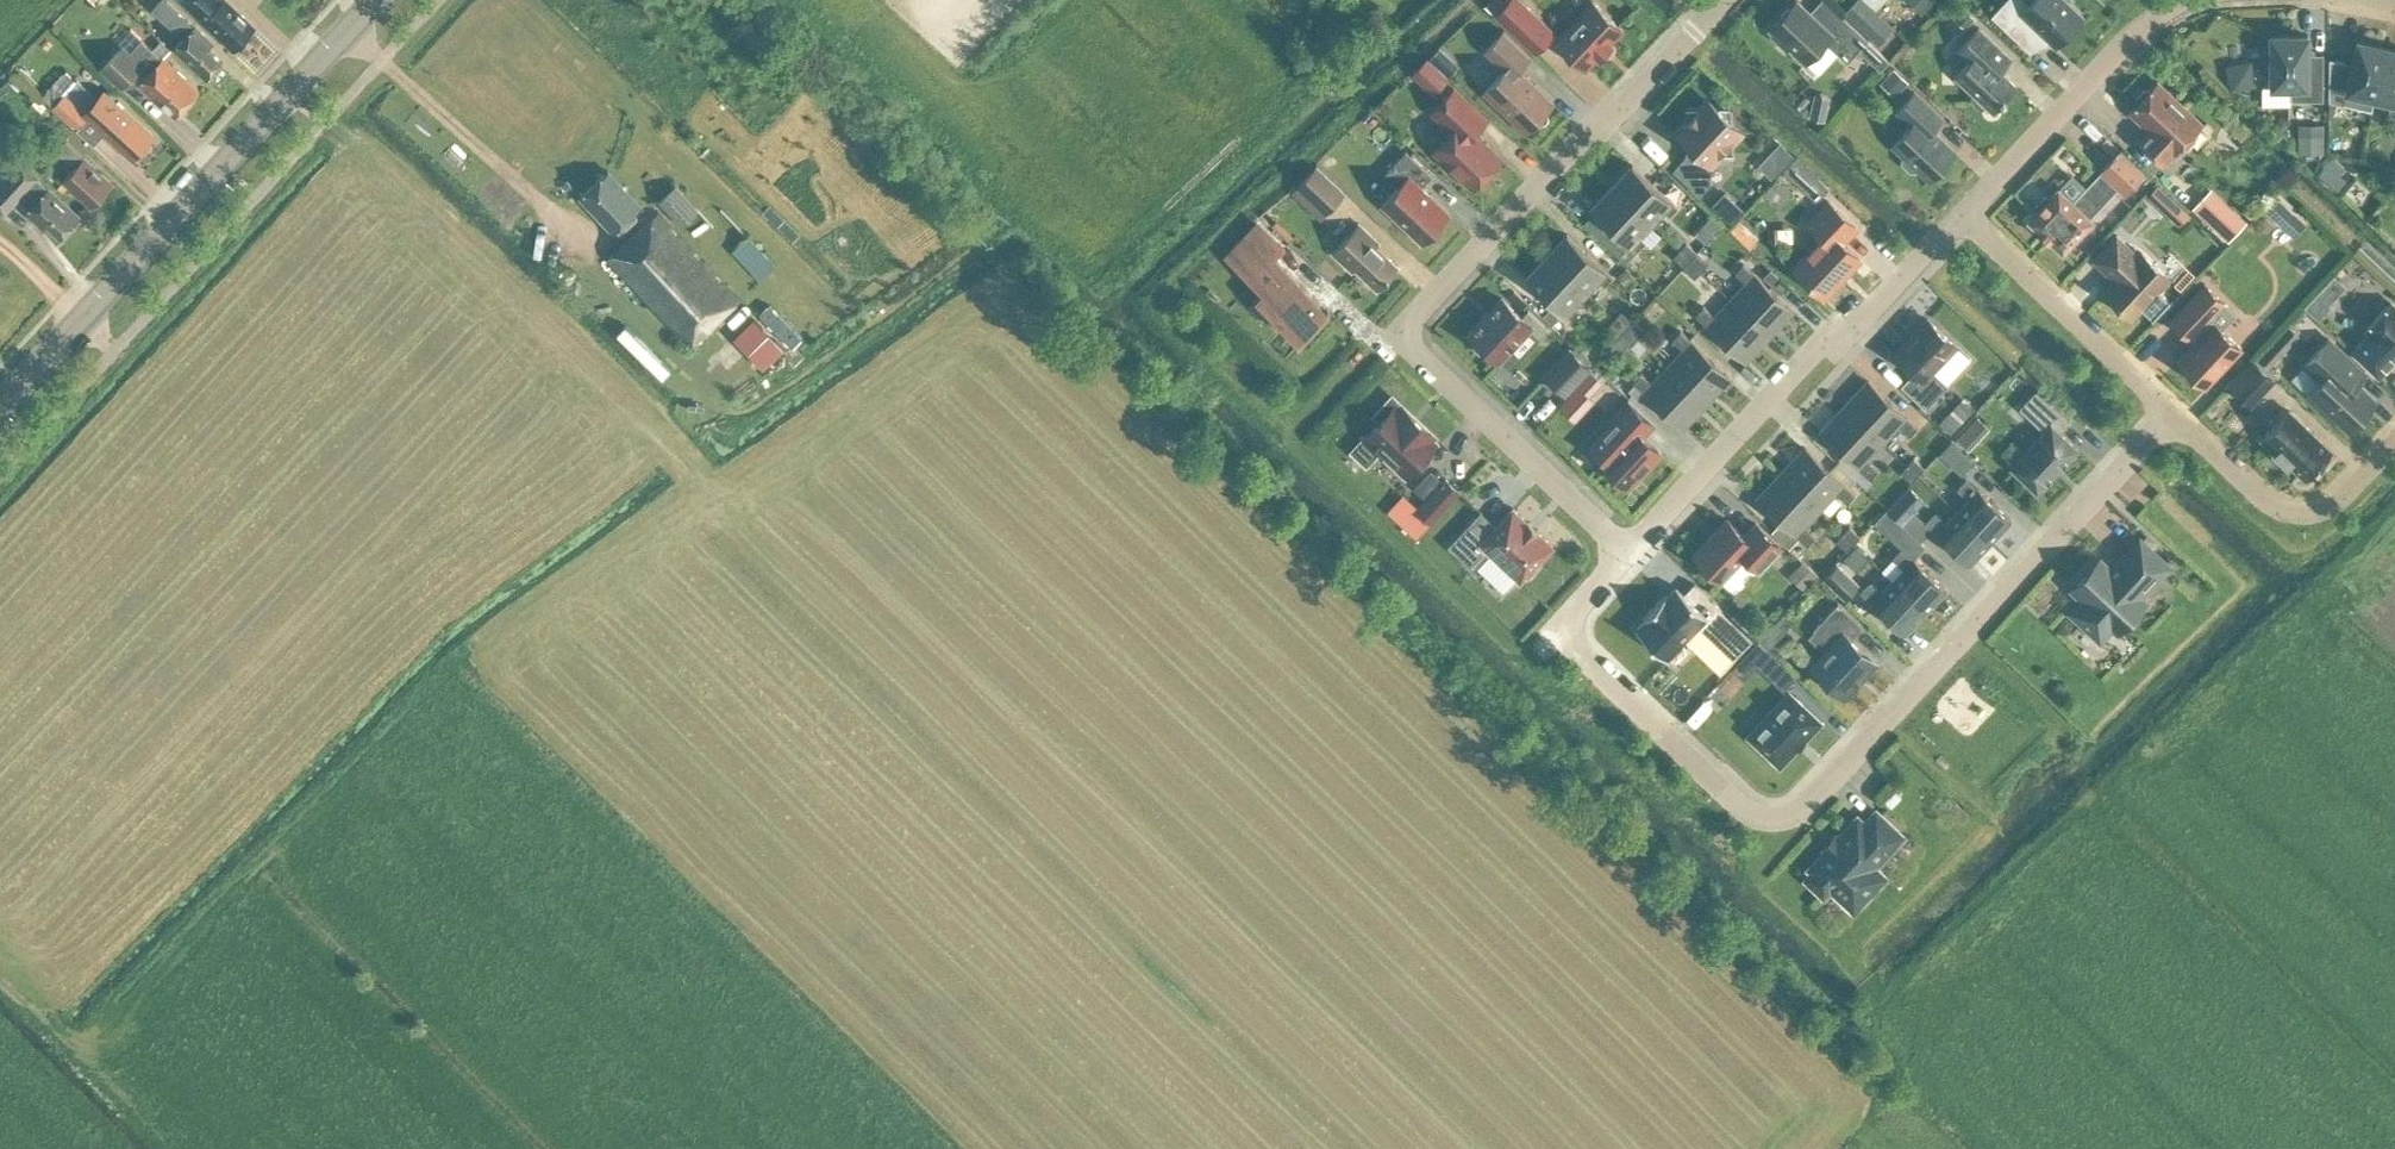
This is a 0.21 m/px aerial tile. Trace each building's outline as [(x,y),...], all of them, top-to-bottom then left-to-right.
[(152,7),(171,25),(184,37),(175,46),(207,76),(210,73),(211,75),(221,65),(219,63),(222,60),(207,46),(211,42),(195,25),(194,26),(182,13),(168,0),(159,0),(152,7)] [(234,47),(237,44),(241,44),(245,39),(245,35),(254,25),(227,0),(183,0),(234,47)] [(1554,31),(1521,0),(1508,0),(1495,14),(1534,51),(1554,31)] [(1600,56),(1612,44),(1609,42),(1622,28),(1593,0),(1555,40),(1585,68),(1597,54),(1600,56)] [(1827,28),(1798,0),(1786,13),(1784,12),(1769,29),(1772,32),(1770,34),(1786,49),(1788,47),(1805,63),(1825,41),(1847,62),(1859,50),(1880,70),(1889,60),(1868,40),(1840,14),(1827,28)] [(1865,0),(1850,0),(1840,10),(1875,42),(1892,24),(1865,0)] [(1920,8),(1933,0),(1915,0),(1920,8)] [(2066,0),(2031,0),(2028,3),(2024,0),(2005,0),(1991,14),(2030,51),(2044,35),(2054,44),(2082,15),(2066,0)] [(1975,17),(1963,5),(1953,16),(1965,27),(1975,17)] [(1992,111),(2016,85),(2000,69),(2011,57),(1979,27),(1958,49),(1970,60),(1955,76),(1973,93),(1971,96),(1971,99),(1980,107),(1983,107),(1985,105),(1992,111)] [(1527,129),(1553,101),(1518,69),(1531,55),(1504,29),(1484,49),(1504,68),(1484,89),(1527,129)] [(2323,69),(2307,69),(2307,34),(2271,34),(2271,85),(2264,85),(2264,105),(2290,105),(2290,99),(2323,99),(2323,69)] [(162,57),(141,38),(129,50),(122,44),(101,67),(122,86),(131,76),(162,104),(164,102),(176,113),(197,90),(185,79),(186,77),(164,56),(162,57)] [(2374,96),(2386,46),(2358,39),(2343,103),(2355,106),(2358,92),(2374,96)] [(1438,41),(1412,70),(1433,89),(1459,60),(1438,41)] [(2374,96),(2391,100),(2388,114),(2394,115),(2394,48),(2386,46),(2374,96)] [(2241,82),(2255,79),(2251,62),(2237,66),(2241,82)] [(1908,80),(1893,66),(1879,81),(1894,95),(1908,80)] [(97,102),(63,72),(42,95),(95,142),(106,131),(133,156),(141,147),(145,147),(150,141),(150,138),(153,135),(106,92),(97,102)] [(2211,132),(2158,83),(2158,80),(2150,88),(2144,88),(2136,96),(2137,103),(2129,111),(2131,111),(2150,128),(2139,141),(2162,161),(2173,149),(2175,151),(2200,124),(2210,134),(2211,132)] [(1473,185),(1500,157),(1474,132),(1487,118),(1454,87),(1433,109),(1453,129),(1435,148),(1451,164),(1450,168),(1457,174),(1461,174),(1473,185)] [(1929,178),(1954,151),(1930,129),(1942,117),(1914,91),(1896,110),(1911,123),(1892,143),(1905,155),(1902,158),(1902,162),(1911,170),(1915,169),(1917,167),(1929,178)] [(1718,107),(1705,96),(1695,106),(1696,107),(1685,108),(1685,119),(1684,118),(1673,129),(1686,140),(1687,155),(1674,168),(1700,193),(1710,183),(1710,162),(1712,164),(1722,154),(1720,152),(1732,152),(1732,141),(1733,142),(1743,131),(1731,120),(1731,107),(1718,107)] [(2323,123),(2298,123),(2297,152),(2322,152),(2323,123)] [(1780,136),(1758,161),(1772,174),(1795,149),(1780,136)] [(91,204),(111,183),(84,157),(85,156),(66,138),(56,149),(75,166),(64,178),(91,204)] [(2360,141),(2345,138),(2342,152),(2357,155),(2360,141)] [(2124,192),(2144,172),(2120,149),(2100,170),(2103,173),(2085,192),(2083,190),(2073,201),(2058,187),(2048,198),(2045,195),(2035,206),(2038,208),(2028,219),(2062,252),(2093,219),(2089,216),(2099,205),(2097,203),(2115,184),(2124,192)] [(1422,240),(1448,212),(1420,186),(1432,174),(1406,150),(1384,172),(1398,185),(1382,203),(1422,240)] [(1817,173),(1799,155),(1782,172),(1801,190),(1817,173)] [(2331,156),(2316,173),(2335,190),(2345,179),(2339,173),(2344,168),(2331,156)] [(39,177),(41,175),(23,158),(0,183),(0,206),(6,212),(21,196),(31,205),(27,209),(44,225),(48,222),(61,234),(69,225),(71,226),(81,216),(49,186),(39,177)] [(1612,185),(1646,216),(1657,204),(1669,215),(1677,206),(1632,163),(1612,185)] [(1325,213),(1345,191),(1316,164),(1295,185),(1325,213)] [(613,231),(641,205),(608,170),(580,195),(613,231)] [(1763,188),(1777,202),(1791,187),(1777,173),(1763,188)] [(2192,209),(2155,182),(2146,194),(2183,221),(2192,209)] [(681,224),(698,207),(676,183),(658,199),(681,224)] [(1634,229),(1646,216),(1612,185),(1592,206),(1638,249),(1646,240),(1634,229)] [(2246,219),(2211,186),(2192,207),(2227,240),(2246,219)] [(1726,189),(1713,202),(1732,219),(1744,205),(1726,189)] [(2278,196),(2265,211),(2293,237),(2306,222),(2278,196)] [(1823,295),(1859,257),(1842,240),(1856,225),(1828,199),(1807,222),(1823,236),(1794,267),(1823,295)] [(691,345),(740,298),(657,211),(608,257),(691,345)] [(1377,288),(1398,265),(1376,245),(1379,242),(1358,222),(1331,251),(1352,271),(1355,268),(1377,288)] [(1299,335),(1327,306),(1273,255),(1282,244),(1260,223),(1229,256),(1264,289),(1258,296),(1299,335)] [(1674,244),(1683,236),(1671,223),(1662,231),(1674,244)] [(1547,254),(1580,286),(1592,273),(1604,284),(1612,275),(1567,233),(1547,254)] [(2104,291),(2130,316),(2140,306),(2152,318),(2170,300),(2157,288),(2168,276),(2142,251),(2139,255),(2116,233),(2093,258),(2115,280),(2104,291)] [(747,234),(730,249),(760,280),(776,265),(747,234)] [(1680,247),(1690,257),(1696,250),(1686,241),(1680,247)] [(1683,264),(1690,257),(1680,247),(1673,255),(1683,264)] [(1690,259),(1701,269),(1707,262),(1696,252),(1690,259)] [(1569,299),(1580,286),(1547,254),(1527,275),(1573,318),(1581,310),(1569,299)] [(1694,277),(1701,269),(1690,259),(1683,267),(1694,277)] [(1731,299),(1768,333),(1792,308),(1743,262),(1735,271),(1747,282),(1731,299)] [(1625,265),(1616,274),(1625,282),(1633,274),(1625,265)] [(1770,284),(1778,275),(1770,268),(1762,276),(1770,284)] [(2334,274),(2304,306),(2317,318),(2330,305),(2328,303),(2345,285),(2334,274)] [(2205,386),(2241,348),(2221,329),(2236,312),(2223,301),(2205,283),(2170,319),(2194,342),(2177,359),(2205,386)] [(1522,315),(1502,296),(1469,330),(1478,339),(1477,341),(1476,342),(1476,344),(1476,345),(1477,347),(1477,348),(1478,349),(1479,350),(1480,351),(1482,352),(1483,352),(1485,352),(1486,352),(1488,352),(1490,351),(1498,359),(1528,328),(1538,338),(1548,328),(1528,308),(1522,315)] [(791,344),(802,333),(770,299),(759,310),(791,344)] [(1744,359),(1768,333),(1731,299),(1716,315),(1704,304),(1696,313),(1744,359)] [(2389,302),(2366,327),(2370,331),(2351,351),(2378,376),(2394,358),(2394,307),(2389,302)] [(1552,323),(1559,315),(1550,307),(1542,315),(1552,323)] [(1614,317),(1625,327),(1631,320),(1620,310),(1614,317)] [(1619,334),(1625,327),(1614,317),(1607,324),(1619,334)] [(1927,317),(1924,321),(1922,319),(1913,329),(1915,330),(1894,352),(1913,370),(1900,383),(1925,407),(1948,382),(1934,369),(1957,345),(1927,317)] [(1627,327),(1637,336),(1644,329),(1633,319),(1627,327)] [(2261,351),(2273,362),(2300,331),(2288,320),(2261,351)] [(1631,343),(1637,336),(1627,327),(1620,334),(1631,343)] [(1669,365),(1706,400),(1729,375),(1681,329),(1673,337),(1685,349),(1669,365)] [(2304,363),(2290,377),(2307,393),(2310,391),(2349,428),(2375,400),(2355,382),(2364,374),(2365,372),(2364,371),(2354,362),(2328,337),(2304,363)] [(1563,391),(1588,365),(1570,349),(1546,375),(1563,391)] [(2250,402),(2273,378),(2253,360),(2230,384),(2250,402)] [(1681,426),(1706,400),(1669,365),(1653,382),(1641,371),(1633,380),(1681,426)] [(1844,406),(1881,440),(1896,423),(1908,435),(1916,426),(1868,380),(1844,406)] [(2044,430),(2010,466),(2037,491),(2077,447),(2060,431),(2071,420),(2037,387),(2019,406),(2044,430)] [(1964,393),(1940,417),(1970,447),(1993,423),(1964,393)] [(1429,438),(1434,433),(1394,395),(1376,413),(1381,418),(1366,434),(1366,435),(1353,449),(1366,462),(1380,447),(1407,473),(1435,443),(1429,438)] [(1651,423),(1628,401),(1609,421),(1606,419),(1586,441),(1603,457),(1600,460),(1626,485),(1659,450),(1641,433),(1651,423)] [(1865,457),(1881,440),(1844,406),(1820,431),(1869,477),(1877,468),(1865,457)] [(2304,476),(2330,448),(2289,409),(2261,438),(2286,462),(2288,461),(2304,476)] [(1949,460),(1960,449),(1951,440),(1941,452),(1949,460)] [(1781,473),(1818,507),(1834,491),(1846,502),(1854,493),(1806,447),(1781,473)] [(1907,463),(1918,473),(1924,466),(1913,456),(1907,463)] [(1911,480),(1918,473),(1907,463),(1901,470),(1911,480)] [(1802,524),(1818,507),(1781,473),(1757,498),(1806,544),(1814,535),(1802,524)] [(1461,490),(1446,476),(1415,508),(1430,522),(1461,490)] [(1991,540),(2011,519),(1966,477),(1956,487),(1968,498),(1957,509),(1991,540)] [(1888,509),(1901,522),(1923,499),(1909,486),(1888,509)] [(1553,544),(1512,506),(1495,524),(1480,510),(1447,544),(1473,569),(1490,552),(1519,580),(1524,575),(1528,575),(1536,567),(1536,562),(1553,544)] [(1907,528),(1886,508),(1874,521),(1895,541),(1907,528)] [(1936,532),(1969,563),(1991,540),(1957,509),(1946,521),(1934,510),(1925,521),(1936,532)] [(1758,568),(1780,545),(1758,524),(1746,536),(1727,518),(1693,553),(1721,579),(1744,554),(1758,568)] [(1851,521),(1837,535),(1848,545),(1862,532),(1851,521)] [(2137,595),(2167,564),(2139,537),(2116,562),(2121,567),(2115,574),(2099,559),(2073,587),(2083,597),(2071,611),(2098,637),(2100,635),(2096,631),(2107,619),(2116,627),(2142,600),(2137,595)] [(1892,579),(1925,610),(1946,588),(1901,546),(1891,556),(1903,567),(1892,579)] [(1858,583),(1837,563),(1824,578),(1844,597),(1858,583)] [(1925,610),(1892,579),(1881,591),(1870,580),(1860,590),(1904,633),(1925,610)] [(1752,638),(1693,581),(1683,592),(1676,585),(1667,595),(1666,593),(1643,617),(1644,619),(1635,628),(1666,658),(1698,625),(1733,658),(1752,638)] [(1863,625),(1837,601),(1812,628),(1831,645),(1812,664),(1820,671),(1818,674),(1834,689),(1836,687),(1843,693),(1854,682),(1856,684),(1866,674),(1864,672),(1874,661),(1850,639),(1863,625)] [(1733,663),(1746,674),(1759,661),(1785,685),(1799,670),(1771,644),(1793,620),(1783,610),(1733,663)] [(1788,693),(1750,734),(1779,762),(1794,746),(1795,744),(1802,738),(1803,736),(1818,720),(1788,693)] [(1811,880),(1820,889),(1826,889),(1830,885),(1853,908),(1884,876),(1872,865),(1901,835),(1876,811),(1864,823),(1857,817),(1837,838),(1834,835),(1824,844),(1828,848),(1810,867),(1814,871),(1810,874),(1811,880)]
